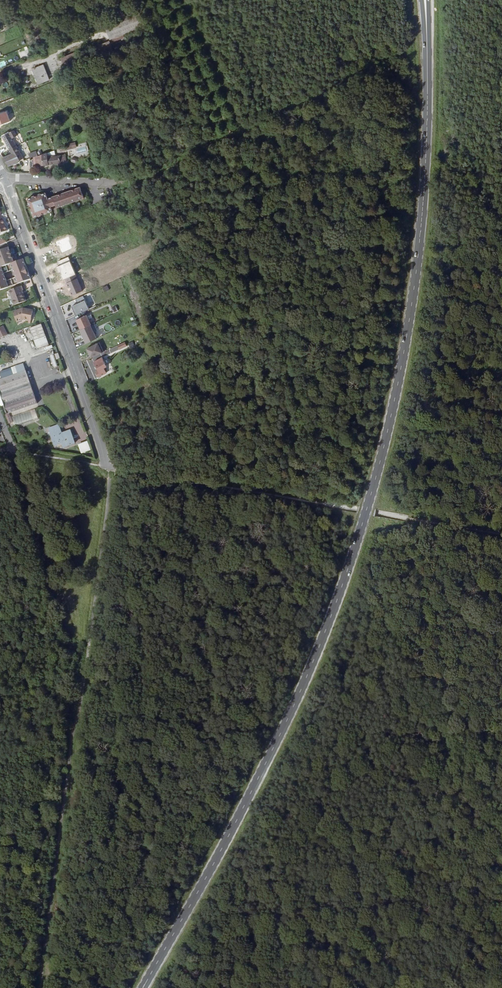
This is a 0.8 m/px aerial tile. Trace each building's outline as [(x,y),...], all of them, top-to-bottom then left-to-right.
[(51,80),(46,68),(45,65),(34,70),(35,73),(40,85),(51,80)] [(9,106),(17,103),(15,98),(11,100),(7,101),(8,104),(9,106)] [(9,111),(5,112),(1,115),(0,113),(0,125),(5,122),(4,121),(9,118),(8,116),(11,115),(9,112),(9,111)] [(25,119),(24,117),(16,120),(19,128),(23,126),(21,120),(25,119)] [(5,122),(0,125),(0,129),(4,136),(11,133),(17,131),(13,121),(16,120),(13,118),(5,122)] [(25,159),(19,146),(11,150),(13,154),(6,158),(11,166),(20,162),(19,161),(25,159)] [(62,161),(67,160),(66,154),(59,155),(59,154),(58,155),(49,156),(48,153),(39,156),(36,157),(37,167),(62,163),(62,161)] [(85,196),(81,185),(49,197),(46,190),(38,193),(39,194),(44,193),(46,198),(42,200),(43,203),(32,207),(35,216),(53,210),(52,205),(57,203),(58,206),(85,196)] [(39,194),(38,193),(28,196),(32,207),(43,203),(42,200),(46,198),(44,193),(39,194)] [(14,259),(8,244),(0,247),(0,264),(14,259)] [(26,264),(23,255),(14,259),(0,264),(0,271),(3,270),(4,270),(13,267),(14,269),(26,264)] [(26,264),(14,269),(15,273),(28,268),(26,264)] [(30,275),(28,268),(15,273),(16,274),(6,277),(5,275),(0,277),(0,287),(30,275)] [(18,283),(7,288),(13,302),(23,298),(19,288),(20,288),(18,283)] [(72,305),(75,313),(95,305),(90,292),(75,298),(77,303),(72,305)] [(22,306),(14,309),(17,317),(23,315),(30,316),(32,308),(22,306)] [(77,319),(82,328),(91,324),(92,323),(87,314),(77,319)] [(48,341),(40,320),(29,324),(37,345),(48,341)] [(81,329),(87,342),(97,337),(91,324),(82,328),(81,329)] [(87,347),(92,357),(105,350),(100,341),(87,347)] [(97,372),(99,377),(108,373),(105,368),(108,366),(104,356),(95,360),(100,370),(97,372)] [(6,410),(9,420),(13,418),(10,409),(36,399),(25,366),(0,375),(0,390),(7,410),(6,410)] [(22,423),(19,416),(13,418),(15,425),(22,423)] [(59,423),(49,426),(55,443),(62,440),(64,445),(75,440),(73,436),(71,436),(68,429),(62,431),(59,423)] [(77,444),(81,453),(90,450),(87,440),(77,444)]
